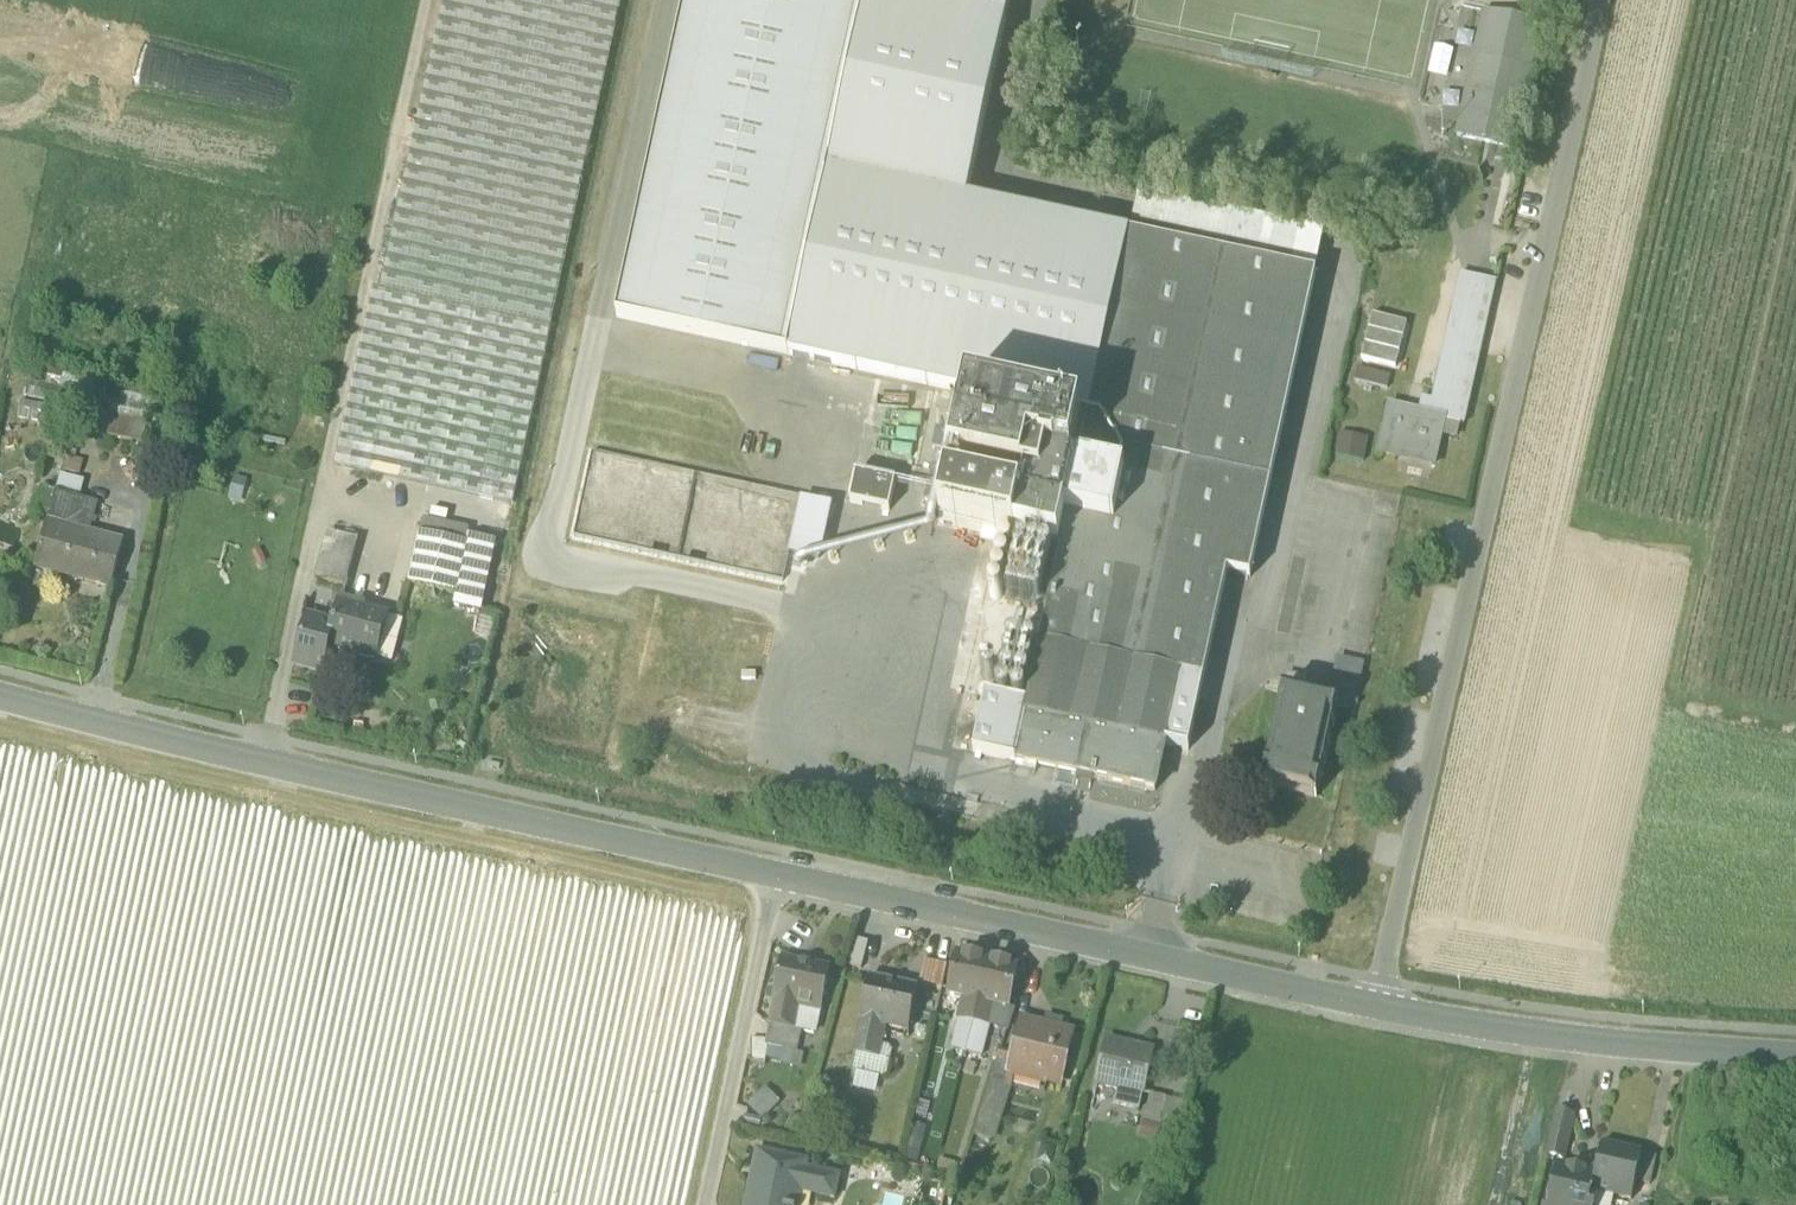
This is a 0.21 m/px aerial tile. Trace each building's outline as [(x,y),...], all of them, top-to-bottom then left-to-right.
[(380,289),(549,326),(620,0),(443,0),(380,289)] [(617,319),(788,356),(828,171),(865,0),(686,0),(617,319)] [(968,395),(1089,421),(1129,236),(967,201),(1007,17),(928,0),(865,0),(828,171),(788,356),(968,395)] [(1007,17),(1011,0),(928,0),(1007,17)] [(1457,138),(1513,150),(1540,25),(1485,13),(1457,138)] [(1129,236),(1315,276),(1324,235),(1139,194),(1129,236)] [(1089,421),(1065,531),(1251,571),(1316,276),(1315,276),(1129,236),(1089,421)] [(1421,400),(1418,414),(1431,417),(1435,403),(1441,404),(1469,278),(1459,276),(1432,402),(1421,400)] [(1444,421),(1464,425),(1495,284),(1469,278),(1441,404),(1435,403),(1431,417),(1444,420),(1444,421)] [(550,326),(549,326),(380,289),(374,288),(335,467),(511,505),(550,326)] [(1407,325),(1373,316),(1361,360),(1396,369),(1407,325)] [(149,423),(156,425),(162,394),(38,366),(32,396),(101,412),(149,423)] [(1360,384),(1387,390),(1390,378),(1358,370),(1355,383),(1360,384)] [(1345,400),(1355,405),(1360,384),(1355,383),(1350,381),(1345,400)] [(1065,531),(1089,421),(968,395),(947,491),(1021,507),(1014,541),(1019,542),(1018,548),(1006,604),(1048,613),(1065,531)] [(1431,467),(1433,467),(1444,421),(1444,420),(1431,417),(1418,414),(1389,407),(1378,454),(1399,459),(1400,456),(1432,464),(1431,467)] [(96,433),(144,444),(149,423),(101,412),(96,433)] [(1340,433),(1337,457),(1366,460),(1369,436),(1340,433)] [(592,452),(573,537),(783,582),(790,553),(789,553),(801,500),(801,498),(592,452)] [(1400,456),(1399,459),(1431,467),(1432,464),(1400,456)] [(857,474),(851,502),(888,510),(894,482),(857,474)] [(947,491),(940,524),(1014,541),(1021,507),(947,491)] [(38,567),(113,587),(125,544),(93,535),(101,504),(58,492),(38,567)] [(819,560),(830,507),(801,500),(789,553),(790,553),(819,560)] [(423,520),(420,533),(467,543),(468,536),(469,531),(423,520)] [(1027,707),(1025,715),(1086,729),(1139,740),(1142,728),(1167,734),(1180,677),(1203,682),(1226,574),(1250,579),(1251,571),(1065,531),(1048,613),(1041,643),(1027,707)] [(316,579),(346,587),(359,541),(328,533),(316,579)] [(456,594),(467,543),(420,533),(409,584),(456,594)] [(495,542),(468,536),(467,543),(456,594),(453,606),(481,612),(495,542)] [(1018,548),(1000,544),(987,600),(1006,604),(1018,548)] [(338,604),(336,613),(351,617),(354,608),(355,603),(341,599),(340,604),(338,604)] [(388,617),(354,608),(351,617),(336,613),(333,624),(327,648),(329,648),(376,661),(376,660),(383,635),(388,617)] [(322,673),(329,648),(327,648),(333,624),(308,617),(295,666),(322,673)] [(388,617),(383,635),(398,639),(403,621),(388,617)] [(398,639),(383,635),(376,660),(391,664),(398,639)] [(1006,636),(1000,666),(993,698),(993,699),(1027,707),(1041,643),(1006,636)] [(1338,658),(1335,671),(1346,673),(1343,685),(1355,688),(1362,664),(1338,658)] [(986,697),(993,698),(1000,666),(981,662),(974,696),(986,698),(986,697)] [(1167,734),(1165,746),(1188,751),(1203,682),(1180,677),(1167,734)] [(1286,694),(1271,767),(1266,789),(1320,801),(1340,705),(1286,694)] [(1025,715),(1027,707),(993,699),(993,698),(986,697),(986,698),(974,753),(1015,762),(1025,715)] [(1015,762),(1077,775),(1086,729),(1025,715),(1015,762)] [(1139,740),(1086,729),(1077,775),(1155,792),(1165,746),(1167,734),(1142,728),(1139,740)] [(1255,787),(1266,789),(1271,767),(1260,765),(1255,787)] [(848,966),(861,970),(868,943),(855,939),(848,966)] [(963,1001),(978,1004),(987,963),(958,956),(949,997),(963,1001)] [(774,999),(775,1000),(797,1004),(820,1009),(829,968),(782,959),(774,999)] [(919,984),(942,989),(947,966),(924,960),(919,984)] [(1018,970),(987,963),(978,1004),(995,1008),(1009,1011),(1018,970)] [(859,1021),(860,1021),(885,1026),(909,1031),(918,990),(868,979),(859,1021)] [(792,1028),(797,1004),(775,1000),(770,1024),(792,1028)] [(963,1001),(959,1019),(974,1022),(978,1004),(963,1001)] [(797,1029),(815,1033),(820,1009),(797,1004),(792,1028),(797,1029)] [(974,1022),(991,1026),(995,1008),(978,1004),(974,1022)] [(1009,1011),(995,1008),(991,1026),(1006,1029),(1012,1012),(1009,1011)] [(967,1049),(974,1022),(959,1019),(953,1046),(967,1049)] [(1009,1072),(1045,1081),(1047,1072),(1060,1075),(1071,1030),(1022,1019),(1015,1050),(1013,1056),(1009,1072)] [(853,1053),(854,1054),(878,1059),(881,1046),(885,1026),(860,1021),(853,1053)] [(985,1053),(991,1026),(974,1022),(967,1049),(985,1053)] [(765,1046),(792,1051),(797,1029),(792,1028),(770,1024),(765,1046)] [(1096,1084),(1114,1088),(1142,1094),(1151,1050),(1105,1040),(1096,1084)] [(889,1047),(881,1046),(878,1059),(854,1054),(850,1070),(882,1077),(886,1075),(892,1052),(889,1047)] [(1001,1046),(1000,1053),(1013,1056),(1015,1050),(1001,1046)] [(1009,1072),(1013,1056),(1000,1053),(993,1079),(1007,1083),(1009,1072)] [(763,1119),(780,1102),(767,1088),(749,1105),(763,1119)] [(1139,1109),(1142,1094),(1114,1088),(1111,1103),(1139,1109)] [(1140,1124),(1157,1127),(1163,1098),(1146,1094),(1140,1124)] [(1546,1155),(1564,1159),(1573,1117),(1556,1113),(1546,1155)] [(1156,1134),(1157,1127),(1140,1124),(1139,1131),(1156,1134)] [(908,1157),(917,1159),(925,1127),(916,1125),(908,1157)] [(1602,1146),(1593,1182),(1592,1190),(1632,1199),(1636,1181),(1642,1154),(1602,1146)] [(1636,1181),(1650,1184),(1657,1156),(1642,1153),(1642,1154),(1636,1181)] [(839,1177),(806,1170),(807,1163),(763,1154),(757,1184),(752,1183),(747,1204),(791,1204),(795,1192),(834,1200),(839,1177)] [(1594,1198),(1590,1197),(1588,1197),(1585,1192),(1588,1181),(1581,1179),(1582,1173),(1558,1167),(1549,1204),(1592,1204),(1594,1198)] [(1593,1182),(1588,1181),(1585,1192),(1588,1197),(1590,1197),(1592,1192),(1591,1192),(1592,1190),(1593,1182)]
